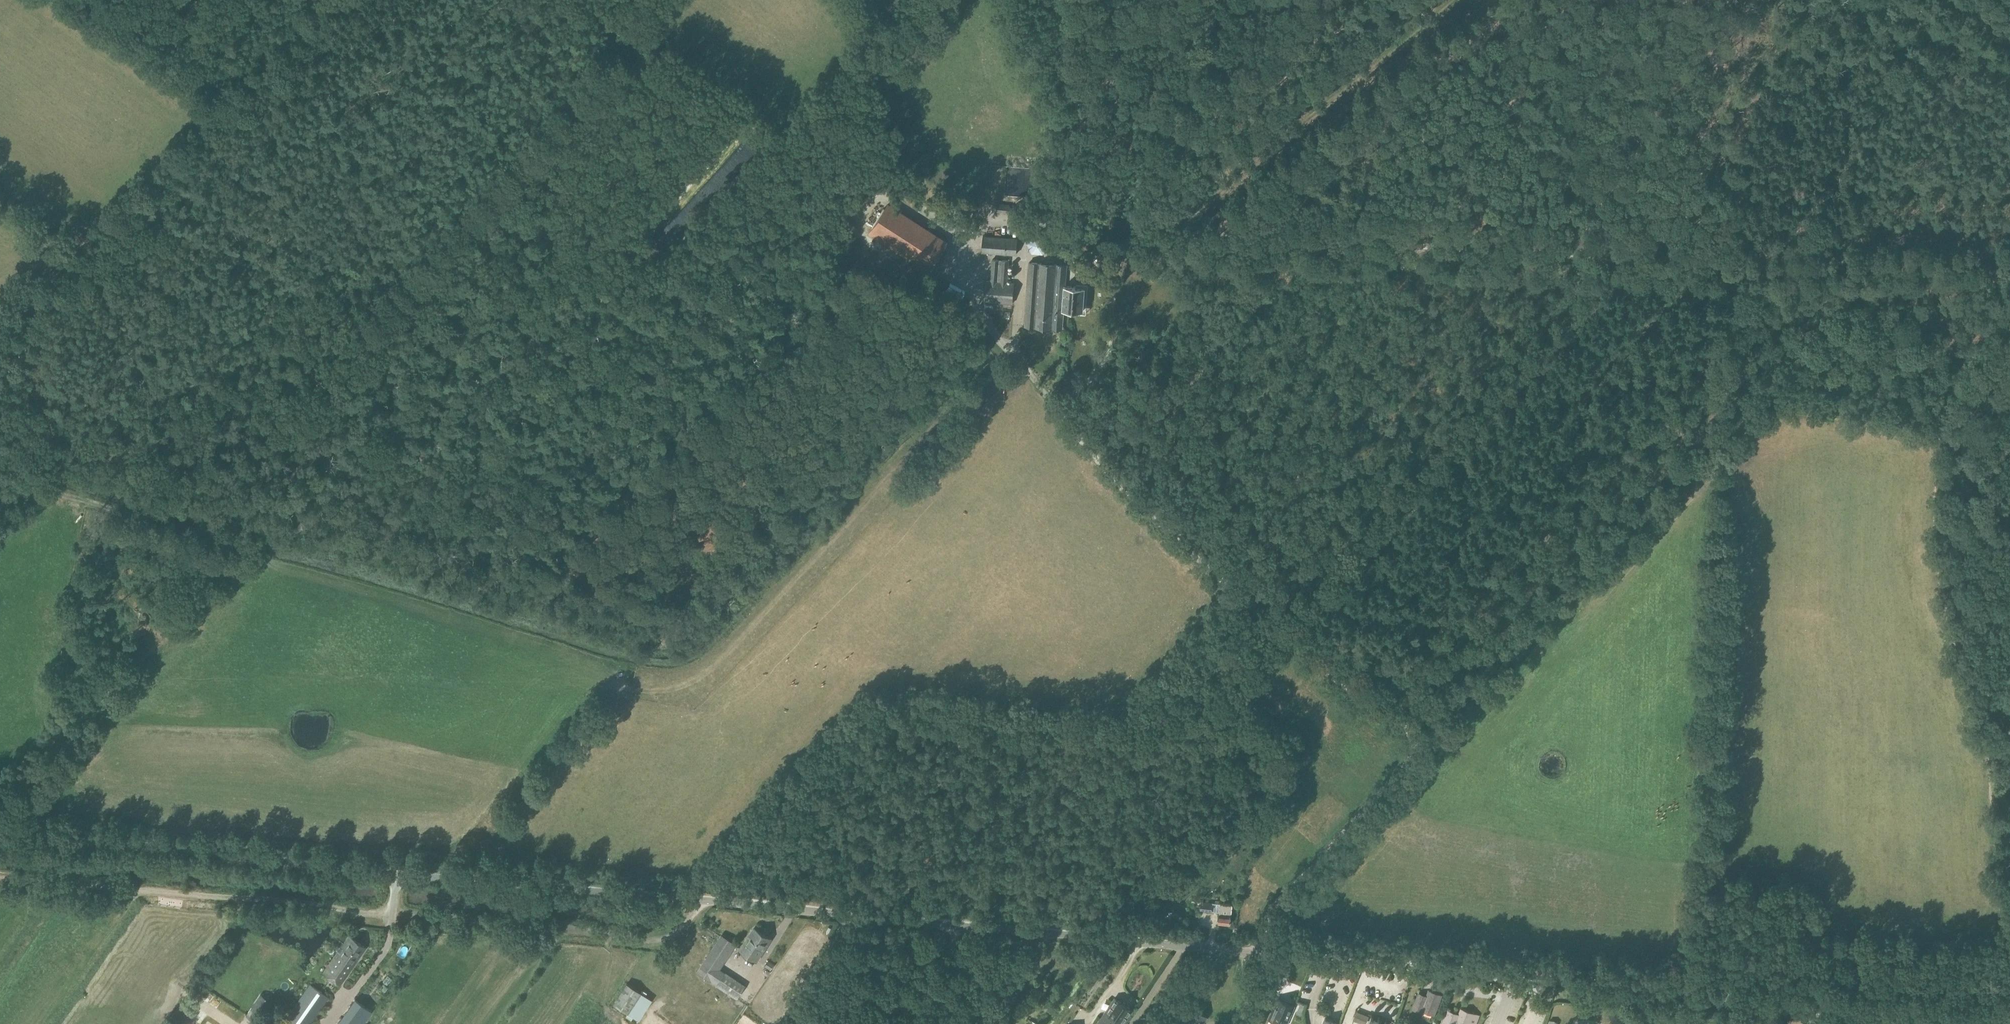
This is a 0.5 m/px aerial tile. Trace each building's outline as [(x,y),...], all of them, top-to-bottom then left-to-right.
[(928,271),(947,241),(936,234),(912,219),(887,202),(868,232),(928,271)] [(1017,239),(983,237),(982,252),(1015,254),(1017,239)] [(1119,244),(1109,244),(1108,261),(1119,262),(1119,244)] [(986,281),(985,301),(1011,303),(1012,283),(1006,282),(1008,261),(992,260),(991,281),(986,281)] [(1061,284),(1065,285),(1067,265),(1029,263),(1025,326),(1062,329),(1064,308),(1064,297),(1052,296),(1052,288),(1053,285),(1061,286),(1061,284)] [(1064,297),(1064,308),(1082,310),(1084,288),(1065,286),(1065,285),(1061,284),(1061,286),(1053,285),(1052,288),(1052,296),(1064,297)] [(1201,902),(1200,910),(1212,912),(1213,903),(1201,902)] [(1213,903),(1212,912),(1219,912),(1218,923),(1231,924),(1232,909),(1233,905),(1229,904),(1223,904),(1213,903)] [(757,959),(771,937),(755,926),(741,949),(757,959)] [(322,973),(341,985),(367,947),(349,934),(343,942),(333,934),(329,940),(339,946),(336,950),(337,951),(322,973)] [(719,967),(735,943),(723,935),(699,972),(737,997),(745,984),(719,967)] [(270,1023),(285,1023),(286,1023),(310,1023),(329,997),(310,983),(284,1020),(276,1015),(270,1023)] [(626,984),(612,1003),(626,1013),(640,993),(626,984)] [(1412,1008),(1422,1011),(1423,1009),(1433,1013),(1440,994),(1429,990),(1427,995),(1418,992),(1412,1008)] [(246,1015),(256,1022),(271,1000),(260,994),(246,1015)] [(1105,1011),(1100,1018),(1109,1023),(1110,1023),(1114,1018),(1121,1023),(1131,1009),(1115,998),(1106,1012),(1105,1011)] [(1265,1023),(1267,1018),(1282,1023),(1286,1023),(1287,1023),(1294,1005),(1278,998),(1273,1010),(1263,1006),(1257,1020),(1265,1023)] [(373,1011),(356,999),(337,1023),(363,1023),(373,1011)] [(1184,1015),(1178,1023),(1201,1023),(1207,1016),(1194,1007),(1187,1017),(1184,1015)] [(1441,1023),(1474,1023),(1477,1016),(1472,1014),(1472,1012),(1460,1008),(1458,1013),(1447,1009),(1441,1023)] [(1353,1020),(1364,1023),(1367,1023),(1370,1015),(1357,1010),(1353,1020)]
